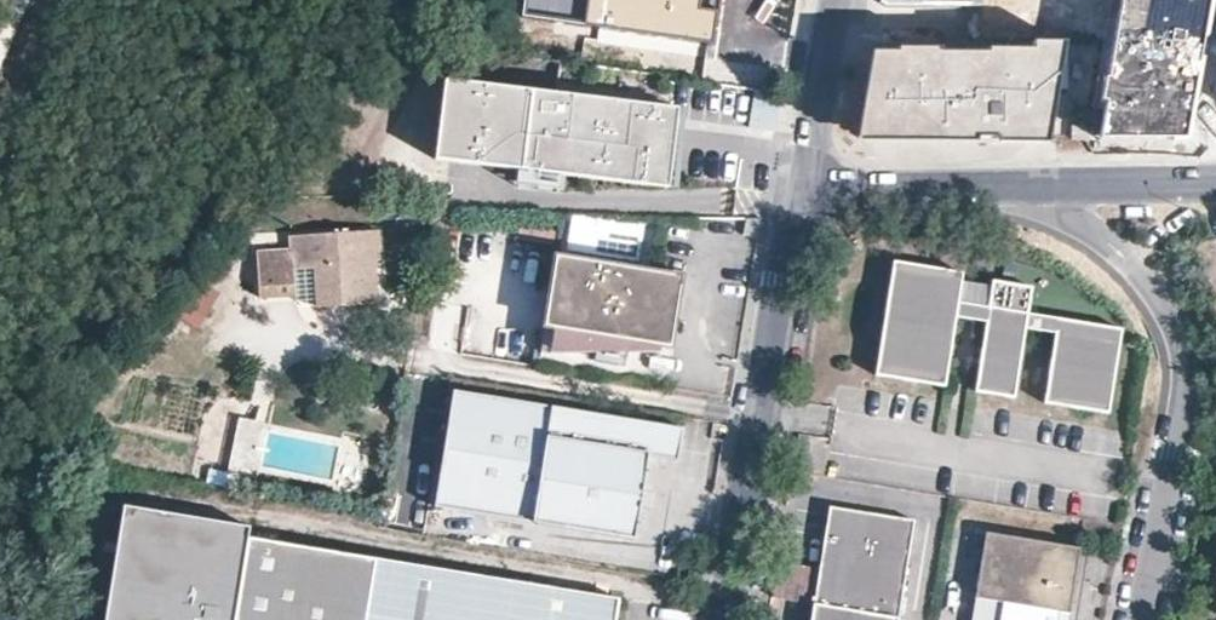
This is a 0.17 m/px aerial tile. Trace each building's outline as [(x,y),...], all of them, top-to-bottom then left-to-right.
[(519,18),(711,44),(717,0),(522,0),(519,18)] [(1189,137),(1214,0),(1121,0),(1101,125),(1099,140),(1189,137)] [(1036,52),(873,53),(859,140),(1007,142),(1048,143),(1066,45),(1037,44),(1036,52)] [(658,104),(440,80),(431,158),(649,182),(658,104)] [(1072,124),(1071,140),(1099,140),(1101,125),(1072,124)] [(287,234),(287,241),(262,242),(265,287),(301,285),(299,263),(336,261),(339,303),(386,300),(382,258),(387,258),(385,228),(287,234)] [(679,277),(552,256),(540,326),(668,347),(679,277)] [(1103,411),(1117,327),(1022,312),(1027,286),(986,279),(985,286),(956,281),(958,271),(888,260),(870,374),(940,385),(951,317),(980,321),(970,390),(1009,396),(1020,328),(1050,333),(1039,401),(1103,411)] [(178,319),(199,332),(222,295),(201,282),(178,319)] [(399,329),(396,346),(407,348),(410,331),(399,329)] [(681,416),(451,378),(432,495),(633,528),(646,444),(676,448),(681,416)] [(814,606),(866,615),(895,619),(899,619),(915,523),(830,509),(814,606)] [(248,540),(131,521),(114,619),(235,619),(248,540)] [(1070,616),(1080,551),(986,535),(976,600),(1005,606),(1002,619),(1059,619),(1060,614),(1070,616)] [(342,556),(248,540),(235,619),(332,619),(342,556)] [(523,586),(342,556),(332,619),(517,619),(523,586)] [(620,601),(523,586),(517,619),(616,619),(620,601)] [(976,600),(972,619),(1002,619),(1005,606),(976,600)] [(814,606),(812,619),(865,619),(866,615),(814,606)]
